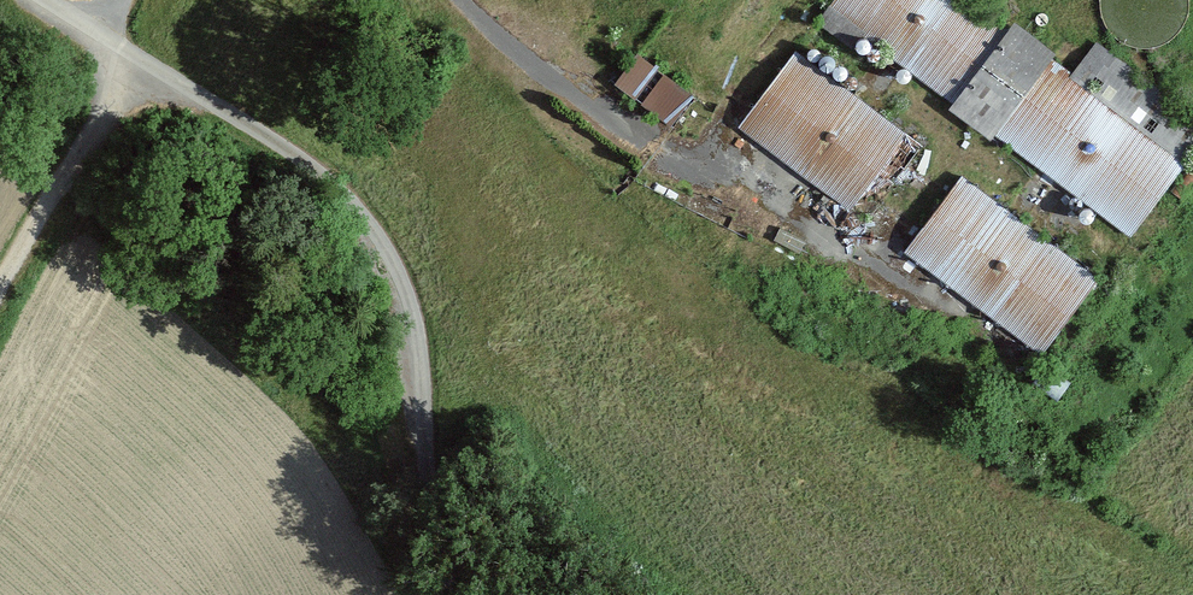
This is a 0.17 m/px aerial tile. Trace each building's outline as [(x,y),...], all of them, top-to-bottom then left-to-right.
[(983,0),(826,0),(825,1),(947,88),(1001,13),(983,0)] [(1174,38),(1183,27),(1188,14),(1188,0),(1102,0),(1101,6),(1103,20),(1110,32),(1121,42),(1134,48),(1148,49),(1162,46),(1174,38)] [(922,143),(794,46),(736,122),(865,218),(922,143)] [(632,53),(613,80),(672,121),(691,94),(632,53)] [(1051,55),(995,131),(1134,232),(1190,156),(1051,55)] [(1098,273),(961,172),(907,246),(1043,347),(1098,273)]
